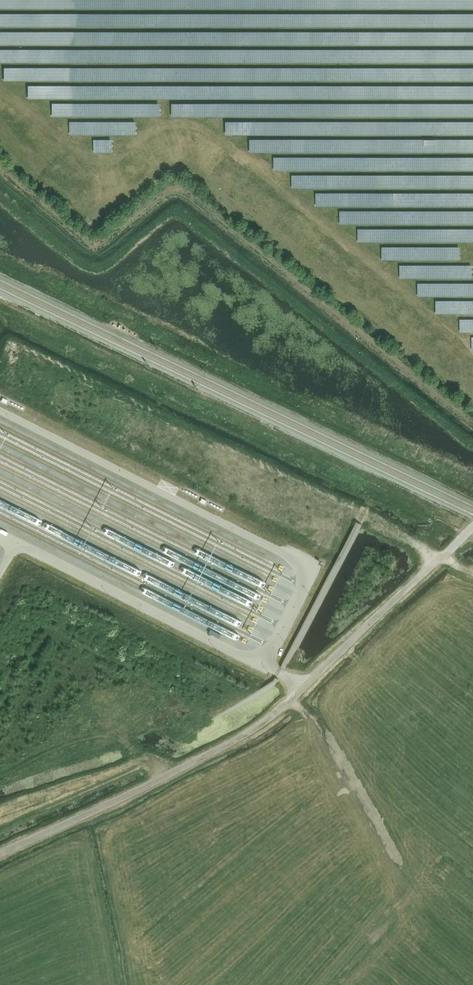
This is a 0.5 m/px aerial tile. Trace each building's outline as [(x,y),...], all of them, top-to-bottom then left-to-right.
[(361,225),(361,240),(382,240),(382,224),(389,224),(389,210),(343,209),(342,224),(361,225)] [(385,258),(397,258),(397,246),(385,246),(385,258)] [(413,268),(414,268),(414,264),(403,264),(403,276),(413,276),(413,268)] [(421,294),(431,294),(431,282),(421,282),(421,294)]
